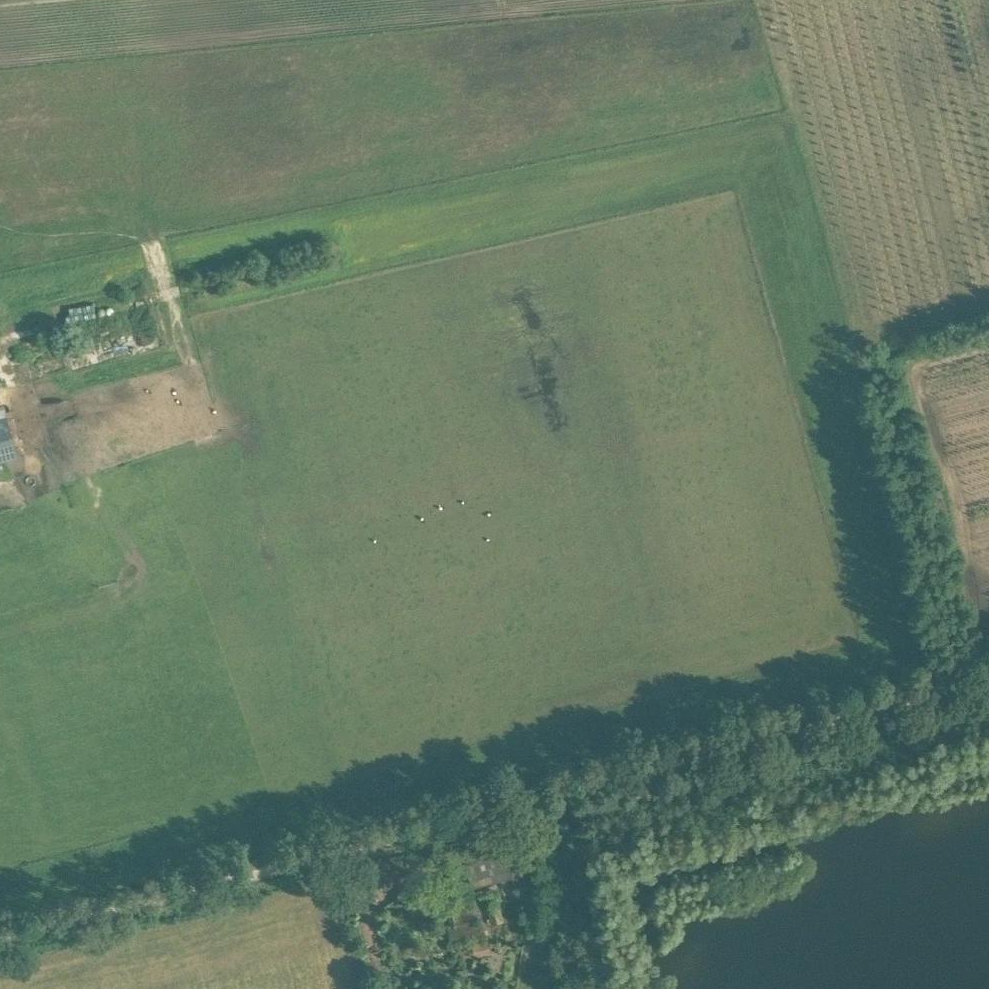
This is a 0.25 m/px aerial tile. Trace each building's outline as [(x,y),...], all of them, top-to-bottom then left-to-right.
[(12,433),(0,391),(0,460),(18,456),(12,433)] [(471,883),(511,871),(501,836),(469,845),(470,848),(462,850),(471,883)] [(448,878),(401,892),(404,902),(418,898),(420,907),(444,900),(441,891),(450,888),(448,878)] [(465,902),(447,905),(451,925),(469,921),(465,902)]
